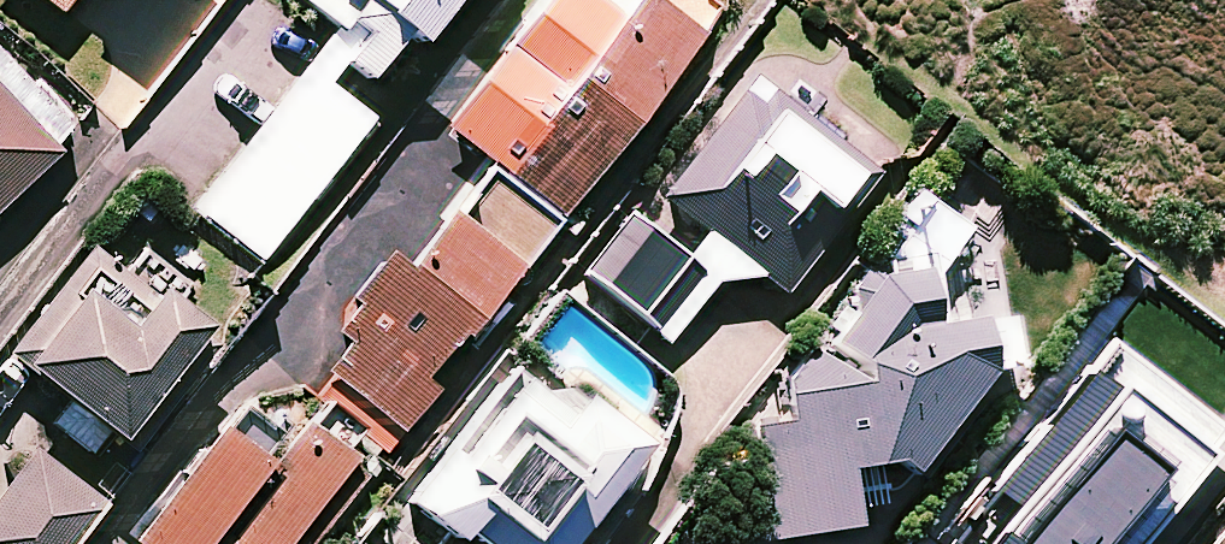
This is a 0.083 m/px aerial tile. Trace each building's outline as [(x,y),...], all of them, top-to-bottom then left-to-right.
[(68,12),(77,0),(52,0),(68,12)] [(341,23),(199,206),(265,257),(394,90),(375,75),(414,24),(426,34),(452,0),(311,0),(341,23)] [(560,211),(703,33),(663,0),(637,0),(625,15),(606,0),(546,0),(448,122),(497,161),(560,211)] [(0,41),(0,204),(81,123),(0,41)] [(784,284),(824,236),(882,167),(766,69),(754,82),(640,218),(633,212),(588,266),(671,335),(717,279),(770,272),(784,284)] [(330,365),(337,371),(317,395),(388,452),(439,387),(435,384),(427,377),(560,211),(497,161),(415,263),(398,250),(339,323),(354,335),(330,365)] [(150,250),(139,265),(99,236),(14,352),(73,396),(53,423),(94,454),(114,426),(149,451),(234,335),(191,303),(201,288),(150,250)] [(964,279),(910,241),(868,270),(869,282),(830,337),(823,332),(790,379),(794,415),(754,420),(766,519),(817,513),(811,463),(899,452),(927,472),(1001,367),(982,309),(956,291),(964,279)] [(1224,432),(1224,417),(1109,327),(939,543),(927,533),(918,543),(1137,543),(1224,432)] [(508,357),(405,490),(475,543),(494,543),(499,538),(507,543),(568,543),(653,436),(587,385),(571,406),(508,357)] [(244,543),(302,543),(368,460),(308,413),(274,456),(226,419),(137,532),(152,543),(227,543),(233,536),(244,543)] [(37,447),(0,497),(0,543),(69,543),(104,498),(37,447)]
